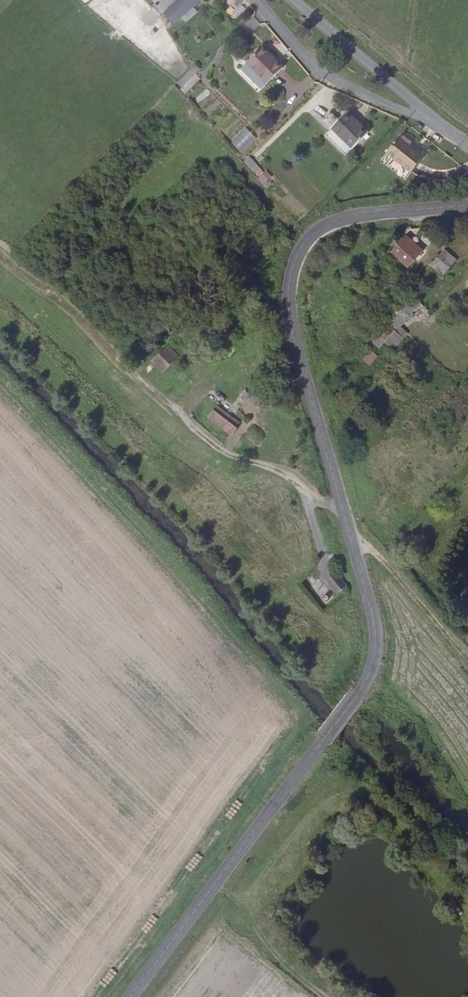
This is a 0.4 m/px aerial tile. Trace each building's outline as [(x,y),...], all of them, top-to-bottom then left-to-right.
[(171,18),(179,26),(205,0),(189,0),(171,18)] [(237,20),(244,7),(238,4),(231,17),(237,20)] [(280,76),(261,55),(246,68),(265,89),(280,76)] [(195,64),(175,82),(180,89),(201,71),(195,64)] [(265,89),(246,68),(242,73),(240,75),(259,95),(261,94),(265,89)] [(327,113),(323,123),(330,125),(334,116),(327,113)] [(346,113),(331,127),(350,147),(364,134),(346,113)] [(242,153),(256,138),(245,127),(231,142),(242,153)] [(410,149),(411,147),(401,138),(388,155),(408,172),(420,157),(410,149)] [(249,155),(243,161),(257,177),(263,171),(249,155)] [(424,250),(413,240),(399,256),(415,271),(427,258),(422,253),(424,250)] [(448,276),(463,260),(452,250),(437,267),(448,276)] [(386,352),(391,347),(399,355),(415,337),(406,329),(419,314),(418,313),(426,305),(420,300),(388,335),(379,346),(386,352)] [(381,328),(371,339),(379,346),(388,335),(381,328)] [(180,357),(168,346),(151,362),(163,374),(180,357)] [(369,349),(362,360),(371,366),(378,355),(369,349)] [(233,415),(221,404),(210,415),(232,434),(240,426),(231,417),(233,415)] [(349,588),(339,574),(330,580),(340,594),(349,588)]
